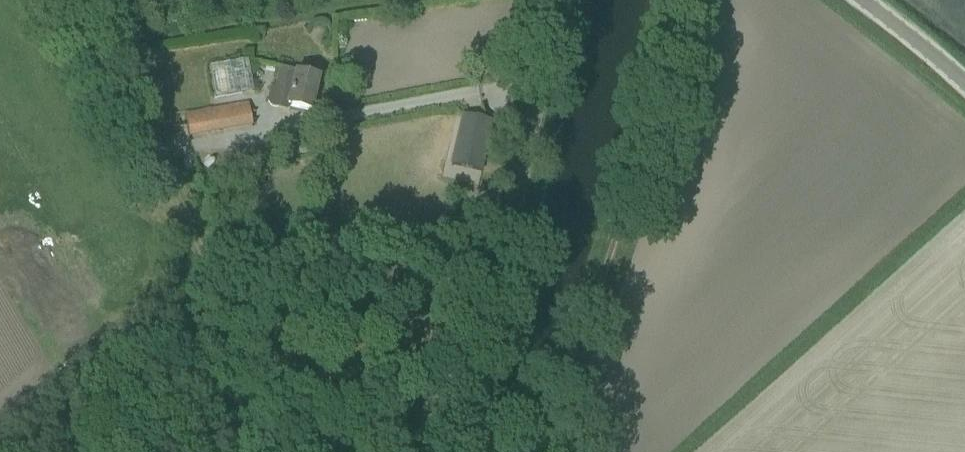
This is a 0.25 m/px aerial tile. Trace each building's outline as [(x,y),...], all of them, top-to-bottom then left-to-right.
[(211,63),(212,94),(247,92),(246,62),(211,63)] [(288,106),(312,112),(321,77),(280,68),(276,89),(270,91),(267,103),(271,108),(287,111),(288,106)] [(248,104),(185,114),(189,137),(252,126),(248,104)] [(452,165),(482,171),(493,122),(463,116),(452,165)] [(275,152),(260,154),(261,161),(275,159),(275,152)]
